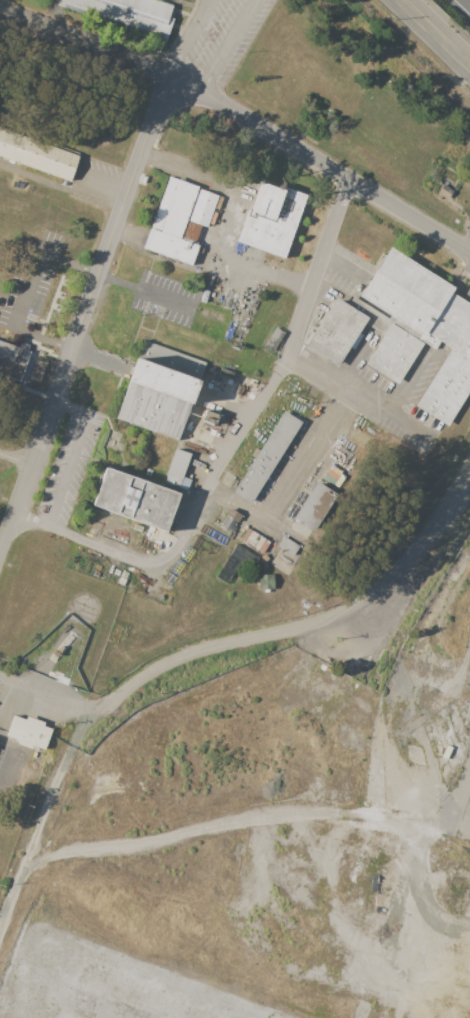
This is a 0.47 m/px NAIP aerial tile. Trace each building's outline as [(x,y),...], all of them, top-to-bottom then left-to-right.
[(54,5),(56,0),(158,0),(173,5),(169,18),(172,19),(165,41),(54,5)] [(70,181),(79,155),(0,127),(0,156),(70,181)] [(169,176),(152,224),(161,228),(160,232),(151,229),(144,248),(191,265),(198,245),(180,238),(187,220),(206,227),(217,196),(198,189),(199,187),(169,176)] [(307,194),(283,259),(235,242),(259,177),(307,194)] [(443,184),(436,193),(448,200),(454,191),(443,184)] [(359,297),(388,317),(386,320),(352,297),(347,305),(334,298),(304,347),(336,369),(364,325),(381,337),(364,364),(397,384),(423,343),(434,351),(439,342),(449,348),(415,406),(448,428),(469,392),(469,306),(451,295),(454,289),(390,247),(359,297)] [(203,290),(208,292),(205,303),(200,302),(203,290)] [(276,325),(261,347),(272,354),(287,333),(276,325)] [(20,380),(30,351),(0,340),(0,373),(20,380)] [(142,340),(114,418),(177,440),(205,363),(142,340)] [(220,368),(233,373),(232,378),(219,373),(220,368)] [(206,411),(227,419),(223,428),(202,420),(206,411)] [(284,412),(233,492),(250,503),(301,423),(284,412)] [(353,427),(342,443),(357,453),(368,437),(353,427)] [(175,449),(164,481),(179,486),(190,454),(175,449)] [(103,465),(89,505),(163,531),(177,491),(103,465)] [(317,480),(288,526),(308,539),(338,494),(317,480)] [(229,509),(218,527),(229,533),(240,515),(229,509)] [(170,522),(175,523),(172,532),(167,530),(170,522)] [(247,528),(240,539),(261,552),(268,541),(247,528)] [(282,536),(276,546),(292,555),(298,545),(282,536)] [(237,543),(216,575),(227,583),(242,561),(252,567),(258,557),(237,543)] [(69,557),(78,561),(74,570),(65,567),(69,557)] [(258,574),(258,588),(274,588),(274,574),(258,574)] [(165,583),(173,588),(168,597),(159,592),(165,583)] [(54,663),(48,658),(71,631),(77,636),(54,663)] [(56,675),(69,680),(67,685),(54,680),(56,675)] [(13,715),(25,720),(27,716),(44,723),(43,726),(52,729),(45,750),(32,746),(31,749),(17,744),(17,741),(5,737),(13,715)]
